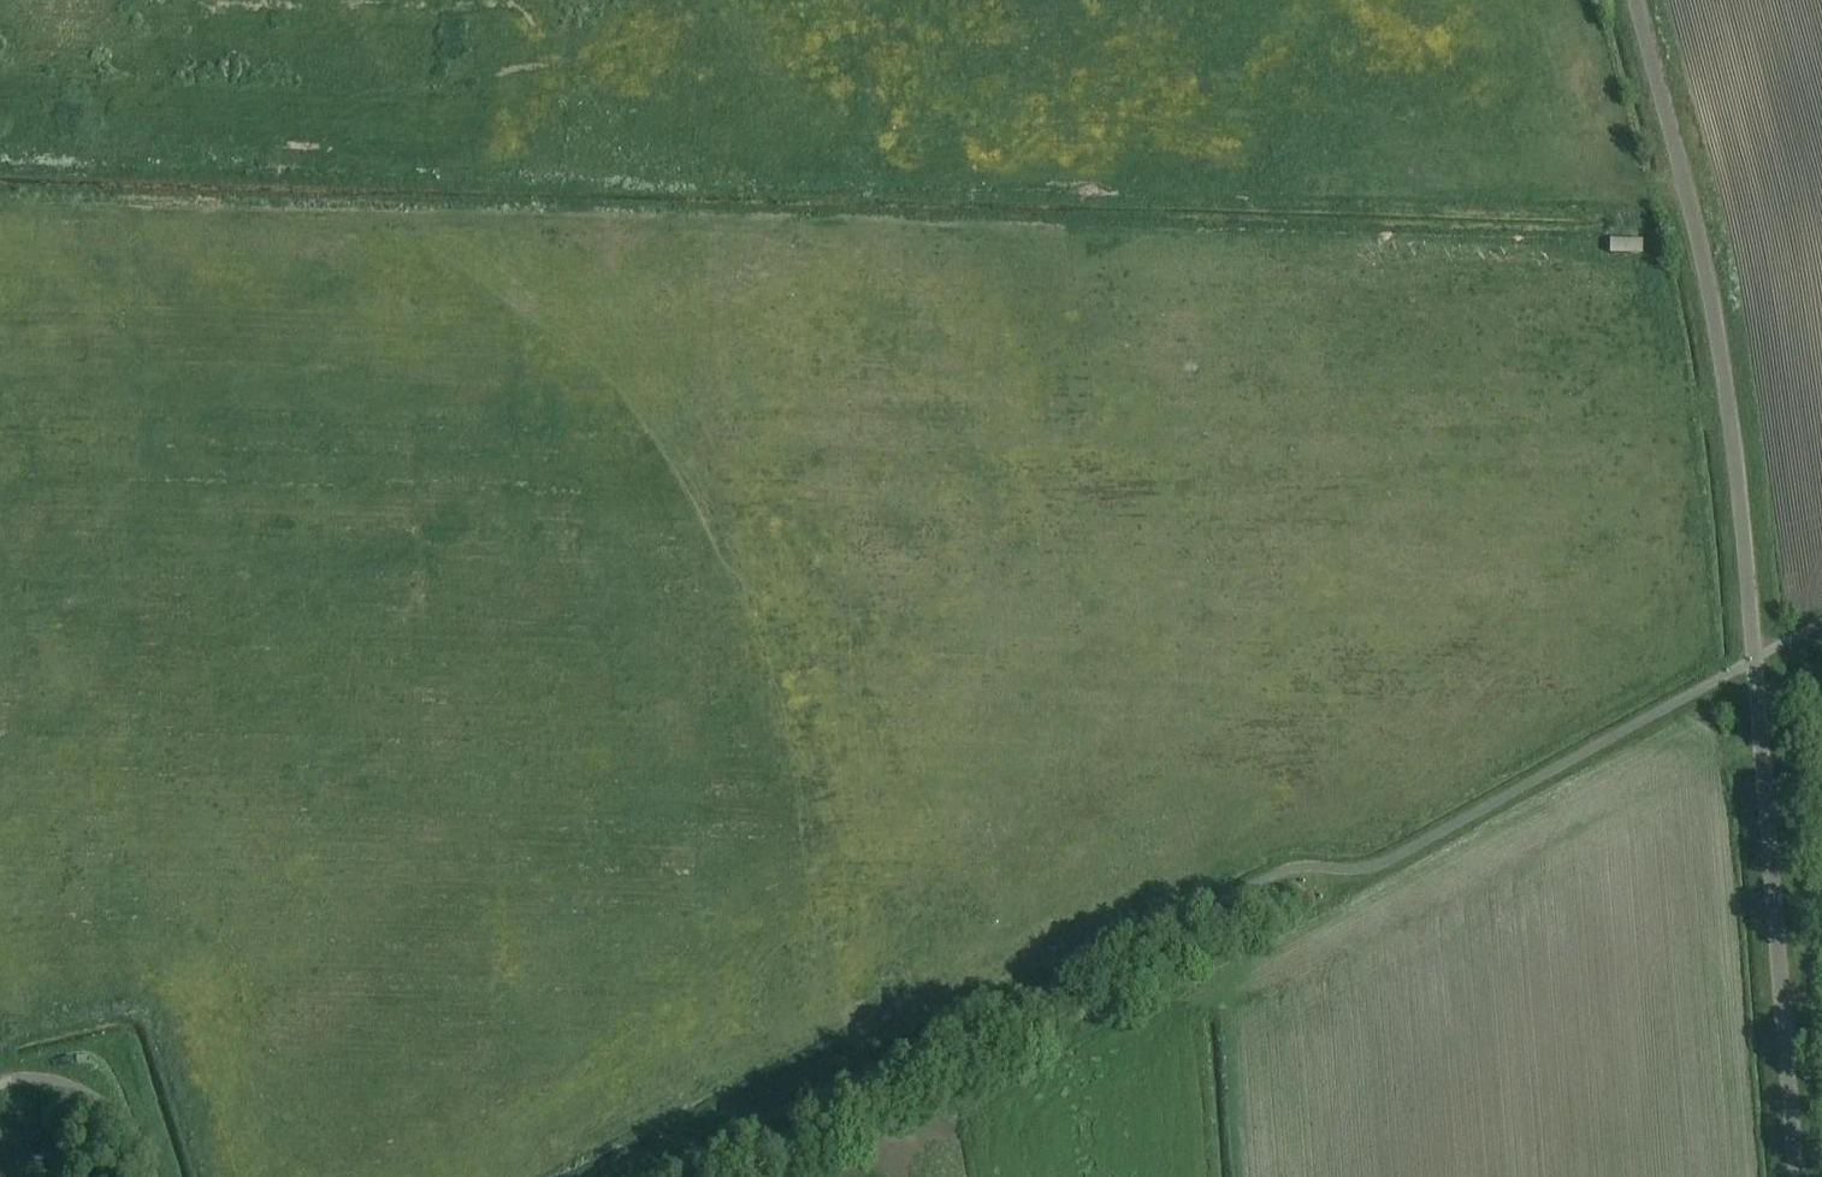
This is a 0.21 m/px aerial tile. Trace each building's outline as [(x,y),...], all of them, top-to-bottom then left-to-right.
[(1649,236),(1617,238),(1617,253),(1650,252),(1649,236)]
